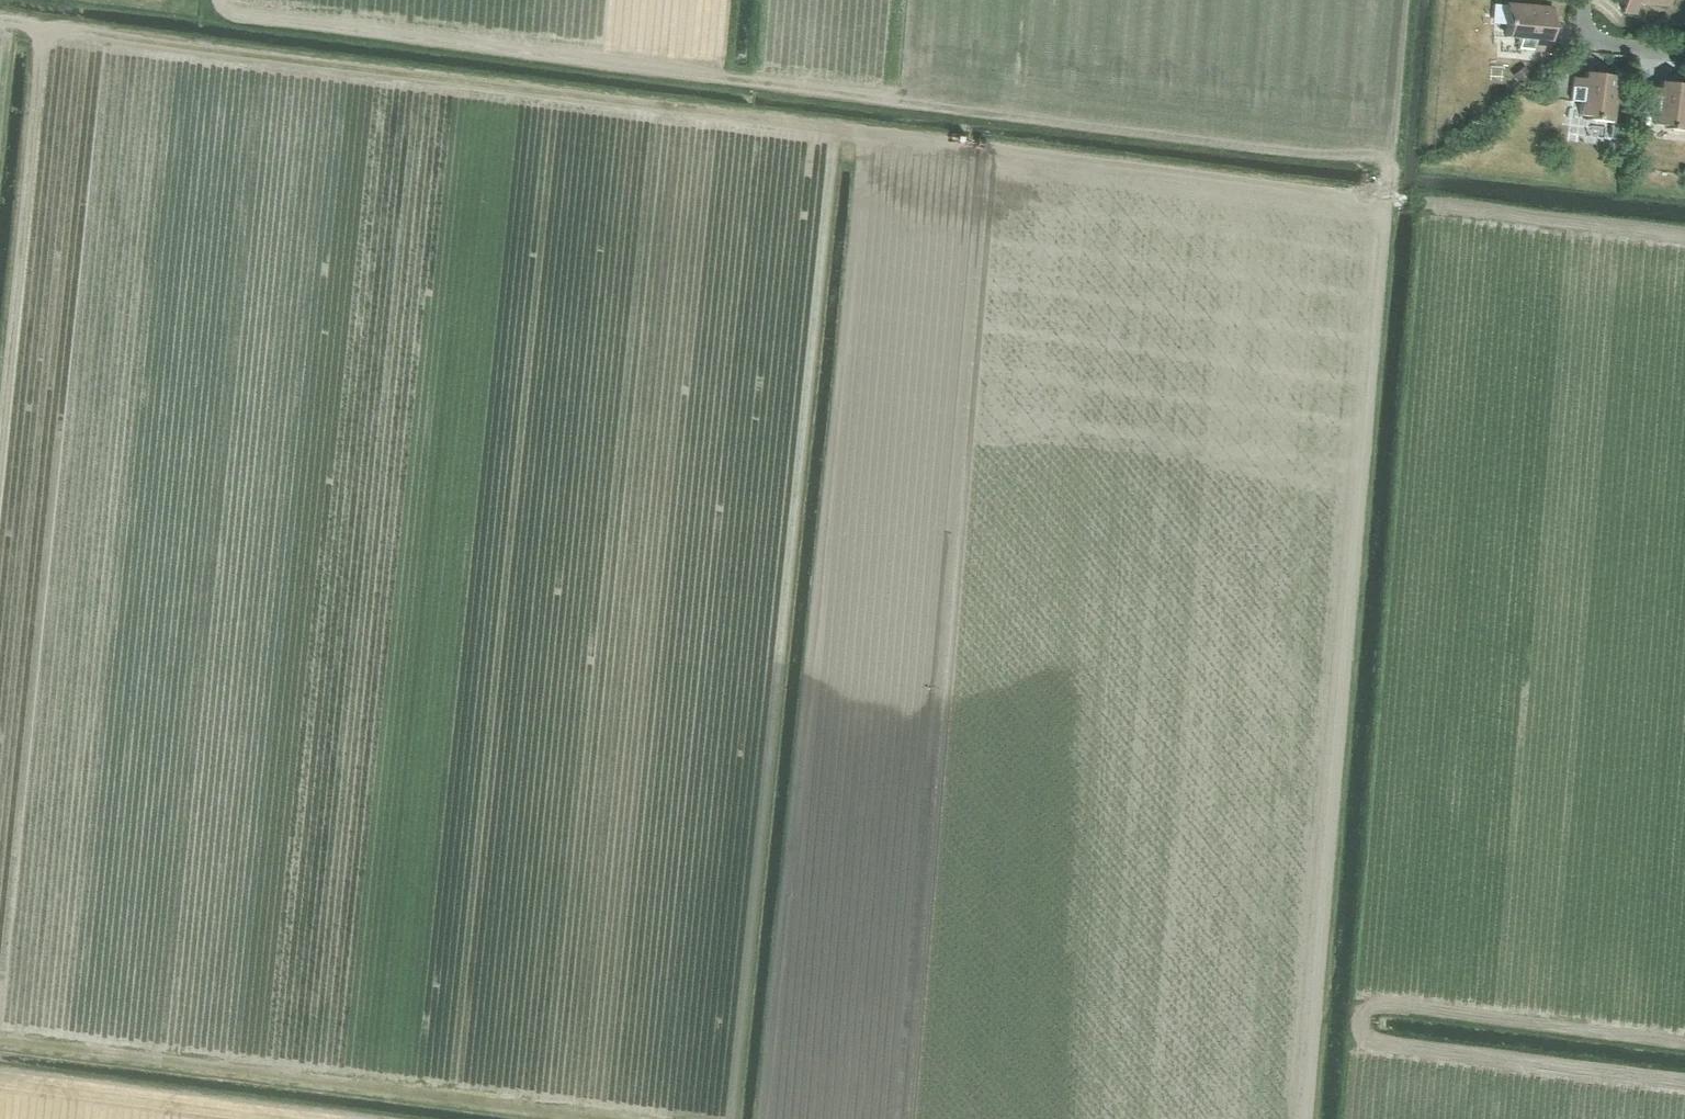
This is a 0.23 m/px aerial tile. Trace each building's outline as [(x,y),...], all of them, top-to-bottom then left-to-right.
[(1621,1),(1622,1),(1621,12),(1634,13),(1635,2),(1665,5),(1665,0),(1622,0),(1621,1)] [(1548,40),(1551,7),(1505,3),(1503,24),(1505,25),(1504,36),(1517,37),(1516,48),(1540,50),(1541,39),(1548,40)] [(1611,121),(1616,75),(1584,71),(1583,78),(1572,76),(1570,100),(1580,102),(1579,114),(1590,116),(1590,118),(1611,121)] [(1659,81),(1658,87),(1648,86),(1645,110),(1655,111),(1654,124),(1665,125),(1665,128),(1684,130),(1684,84),(1659,81)]
